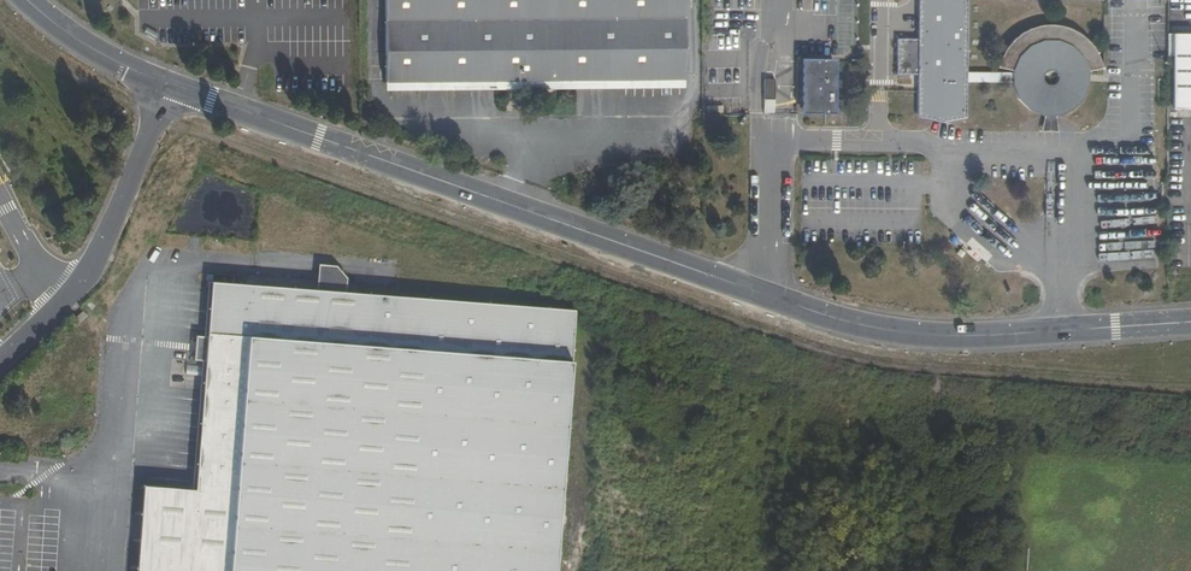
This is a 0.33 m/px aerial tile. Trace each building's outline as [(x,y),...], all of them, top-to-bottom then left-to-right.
[(386,83),(659,80),(682,80),(686,80),(685,0),(385,0),(386,83)] [(918,39),(897,39),(897,75),(918,75),(917,115),(967,116),(967,82),(1013,83),(1015,89),(1018,95),(1021,100),(1026,105),(1031,109),(1037,113),(1044,115),(1044,122),(1057,122),(1057,116),(1063,114),(1069,111),(1075,107),(1079,102),(1083,96),(1086,90),(1088,84),(1089,77),(1089,71),(1103,68),(1101,61),(1098,55),(1095,48),(1090,42),(1085,37),(1079,33),(1072,30),(1065,27),(1058,25),(1051,25),(1044,25),(1036,27),(1029,29),(1023,33),(1017,37),(1012,42),(1007,48),(1003,54),(1000,61),(999,67),(1013,70),(1013,72),(967,72),(968,0),(919,0),(918,39)] [(1167,55),(1173,55),(1173,108),(1190,109),(1190,33),(1168,33),(1167,55)] [(835,59),(803,59),(803,112),(834,112),(835,59)] [(774,76),(763,76),(763,96),(773,96),(774,76)] [(682,80),(659,80),(659,95),(682,95),(682,80)] [(395,133),(377,127),(374,136),(392,143),(395,133)] [(326,255),(315,254),(313,277),(336,280),(337,265),(326,255)] [(127,468),(115,570),(540,570),(568,305),(336,280),(313,277),(205,266),(198,325),(196,336),(179,474),(127,468)] [(196,336),(198,325),(189,324),(188,335),(196,336)]
